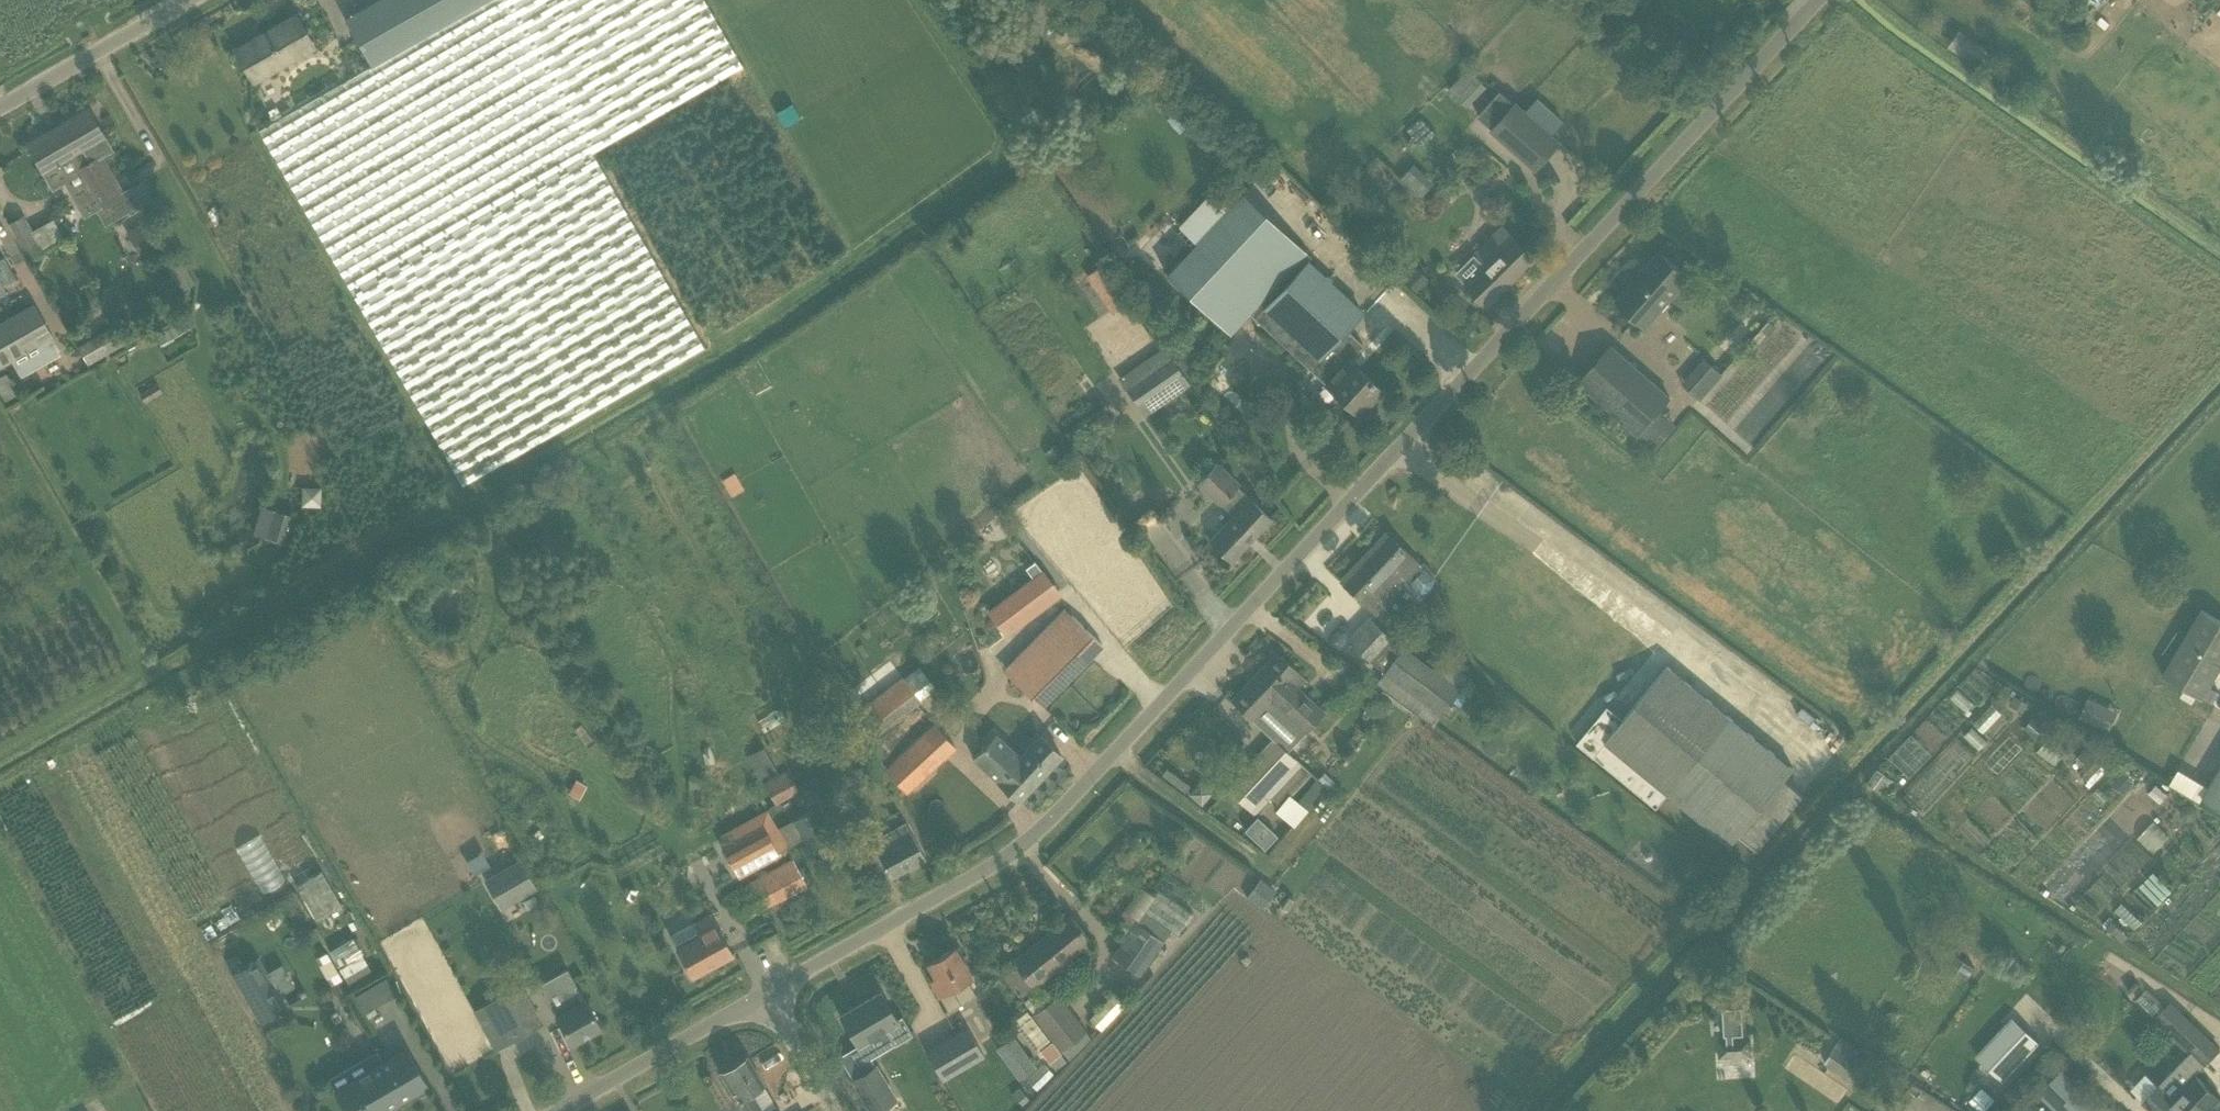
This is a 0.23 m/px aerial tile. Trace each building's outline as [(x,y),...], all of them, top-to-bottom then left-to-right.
[(463,484),(704,344),(592,150),(741,64),(704,0),(380,0),(345,20),(371,65),(260,130),(463,484)] [(314,46),(296,14),(261,34),(262,36),(259,38),(253,41),(252,39),(235,49),(252,81),(314,46)] [(1976,64),(1985,50),(1987,48),(1969,36),(1957,53),(1975,65),(1976,64)] [(1560,143),(1516,104),(1493,130),(1536,169),(1560,143)] [(111,148),(88,110),(29,145),(53,189),(68,181),(71,186),(67,189),(74,202),(83,218),(96,211),(104,225),(128,212),(130,215),(144,206),(132,186),(121,192),(100,154),(111,148)] [(144,178),(132,186),(139,197),(151,190),(144,178)] [(1441,187),(1430,199),(1440,209),(1451,197),(1441,187)] [(1287,233),(1242,192),(1165,273),(1231,335),(1295,266),(1274,247),(1287,233)] [(11,221),(27,254),(64,236),(55,218),(34,229),(27,214),(11,221)] [(166,246),(150,218),(128,232),(143,259),(166,246)] [(1466,285),(1487,307),(1536,259),(1504,226),(1474,254),(1485,266),(1466,285)] [(1646,327),(1690,277),(1660,251),(1616,301),(1646,327)] [(1334,392),(1359,415),(1381,390),(1347,359),(1362,343),(1347,329),(1362,313),(1305,260),(1252,317),(1324,383),(1334,392)] [(1414,266),(1403,279),(1417,293),(1429,280),(1414,266)] [(0,325),(0,367),(51,338),(33,306),(0,325)] [(185,319),(155,336),(162,347),(192,330),(185,319)] [(1769,336),(1776,326),(1769,321),(1761,330),(1769,336)] [(97,335),(107,353),(126,343),(116,325),(97,335)] [(1671,399),(1628,361),(1611,346),(1579,382),(1654,449),(1678,423),(1662,409),(1671,399)] [(1168,354),(1150,366),(1146,359),(1118,379),(1139,410),(1185,378),(1168,354)] [(1707,355),(1685,381),(1704,397),(1726,371),(1707,355)] [(1705,402),(1750,445),(1795,397),(1776,380),(1768,388),(1737,359),(1717,381),(1721,385),(1705,402)] [(139,393),(145,403),(162,393),(157,383),(139,393)] [(1462,475),(1468,466),(1455,457),(1449,466),(1462,475)] [(1231,561),(1271,519),(1237,486),(1240,483),(1218,462),(1199,482),(1221,503),(1200,526),(1213,538),(1210,541),(1231,561)] [(294,515),(274,510),(266,537),(285,543),(294,515)] [(1420,566),(1386,534),(1342,581),(1375,613),(1405,582),(1420,595),(1428,594),(1434,587),(1434,579),(1420,566)] [(1033,577),(1041,570),(1034,561),(1025,568),(1033,577)] [(1033,577),(989,611),(1007,637),(1062,595),(1041,570),(1033,577)] [(2219,670),(2219,620),(2202,610),(2163,675),(2203,699),(2219,670)] [(1021,687),(1043,709),(1105,646),(1080,623),(1071,615),(1010,677),(1021,687)] [(1377,684),(1433,725),(1460,689),(1391,639),(1382,630),(1370,618),(1349,641),(1370,661),(1384,672),(1377,684)] [(1255,814),(1270,798),(1302,765),(1287,751),(1304,733),(1324,712),(1298,687),(1305,679),(1276,652),(1231,700),(1272,739),(1226,788),(1255,814)] [(1608,706),(1578,743),(1656,808),(1669,794),(1748,860),(1802,794),(1785,780),(1794,769),(1668,665),(1624,719),(1608,706)] [(871,741),(922,702),(920,700),(935,688),(919,666),(904,678),(903,677),(853,715),(871,741)] [(2085,695),(2076,714),(2106,728),(2115,709),(2085,695)] [(908,795),(957,748),(933,723),(885,768),(908,795)] [(972,759),(1019,801),(1061,755),(1040,736),(1020,758),(994,735),(972,759)] [(760,749),(747,757),(745,758),(758,780),(774,771),(762,748),(760,749)] [(1161,775),(1185,792),(1190,785),(1166,768),(1161,775)] [(2219,807),(2219,769),(2203,797),(2219,807)] [(764,783),(776,804),(799,792),(787,770),(764,783)] [(702,779),(688,779),(688,787),(702,787),(702,779)] [(1316,779),(1297,801),(1306,808),(1324,786),(1316,779)] [(585,786),(576,781),(570,792),(579,797),(585,786)] [(1201,805),(1212,793),(1199,781),(1188,793),(1201,805)] [(818,807),(792,821),(779,828),(789,846),(803,839),(810,853),(835,838),(818,807)] [(1257,816),(1244,830),(1264,850),(1278,836),(1257,816)] [(891,877),(925,859),(906,825),(873,843),(891,877)] [(762,826),(721,848),(736,875),(777,853),(762,826)] [(726,895),(729,900),(739,920),(806,883),(793,859),(726,895)] [(483,879),(500,910),(535,891),(517,860),(483,879)] [(1272,888),(1260,879),(1246,898),(1259,907),(1272,888)] [(1171,929),(1144,910),(1137,921),(1135,921),(1112,956),(1140,975),(1165,940),(1164,939),(1171,929)] [(692,977),(733,954),(711,913),(693,924),(700,936),(676,948),(692,977)] [(1021,998),(1044,979),(1090,943),(1069,916),(1013,961),(1016,966),(1003,976),(1021,998)] [(344,977),(368,963),(352,937),(329,951),(344,977)] [(930,980),(948,1011),(975,995),(967,980),(971,978),(955,948),(928,963),(936,977),(930,980)] [(1975,968),(1952,953),(1945,964),(1968,979),(1975,968)] [(231,973),(260,1023),(287,1008),(258,957),(231,973)] [(557,1015),(571,1043),(600,1027),(567,968),(539,983),(547,997),(557,1015)] [(519,986),(489,1002),(510,1041),(540,1024),(519,986)] [(2144,1099),(2156,1110),(2209,1110),(2219,1100),(2219,1099),(2195,1075),(2219,1050),(2219,1049),(2171,1000),(2166,1006),(2147,988),(2137,999),(2156,1016),(2154,1018),(2189,1053),(2144,1099)] [(879,991),(839,1015),(857,1044),(884,1028),(894,1044),(912,1033),(901,1015),(895,1018),(879,991)] [(365,1013),(372,1009),(362,992),(354,996),(365,1013)] [(1059,994),(1032,1015),(1060,1052),(1087,1031),(1059,994)] [(942,1079),(984,1055),(967,1026),(925,1051),(942,1079)] [(2030,1046),(2018,1034),(2010,1042),(1997,1030),(1969,1060),(1994,1084),(2030,1046)] [(1013,1035),(996,1048),(1020,1081),(1037,1068),(1013,1035)] [(1752,1057),(1750,1038),(1718,1040),(1719,1059),(1729,1059),(1729,1064),(1743,1063),(1742,1058),(1752,1057)] [(1839,1042),(1824,1063),(1855,1085),(1870,1064),(1839,1042)] [(406,1050),(335,1091),(347,1110),(382,1110),(427,1085),(406,1050)] [(726,1089),(734,1103),(738,1101),(743,1110),(778,1110),(746,1057),(729,1067),(730,1068),(722,1073),(730,1087),(726,1089)] [(873,1066),(850,1079),(869,1110),(874,1110),(893,1100),(873,1066)] [(1012,1094),(1022,1105),(1029,1099),(1018,1088),(1012,1094)] [(1980,1110),(1985,1110),(1995,1099),(1984,1089),(1971,1103),(1980,1110)]
